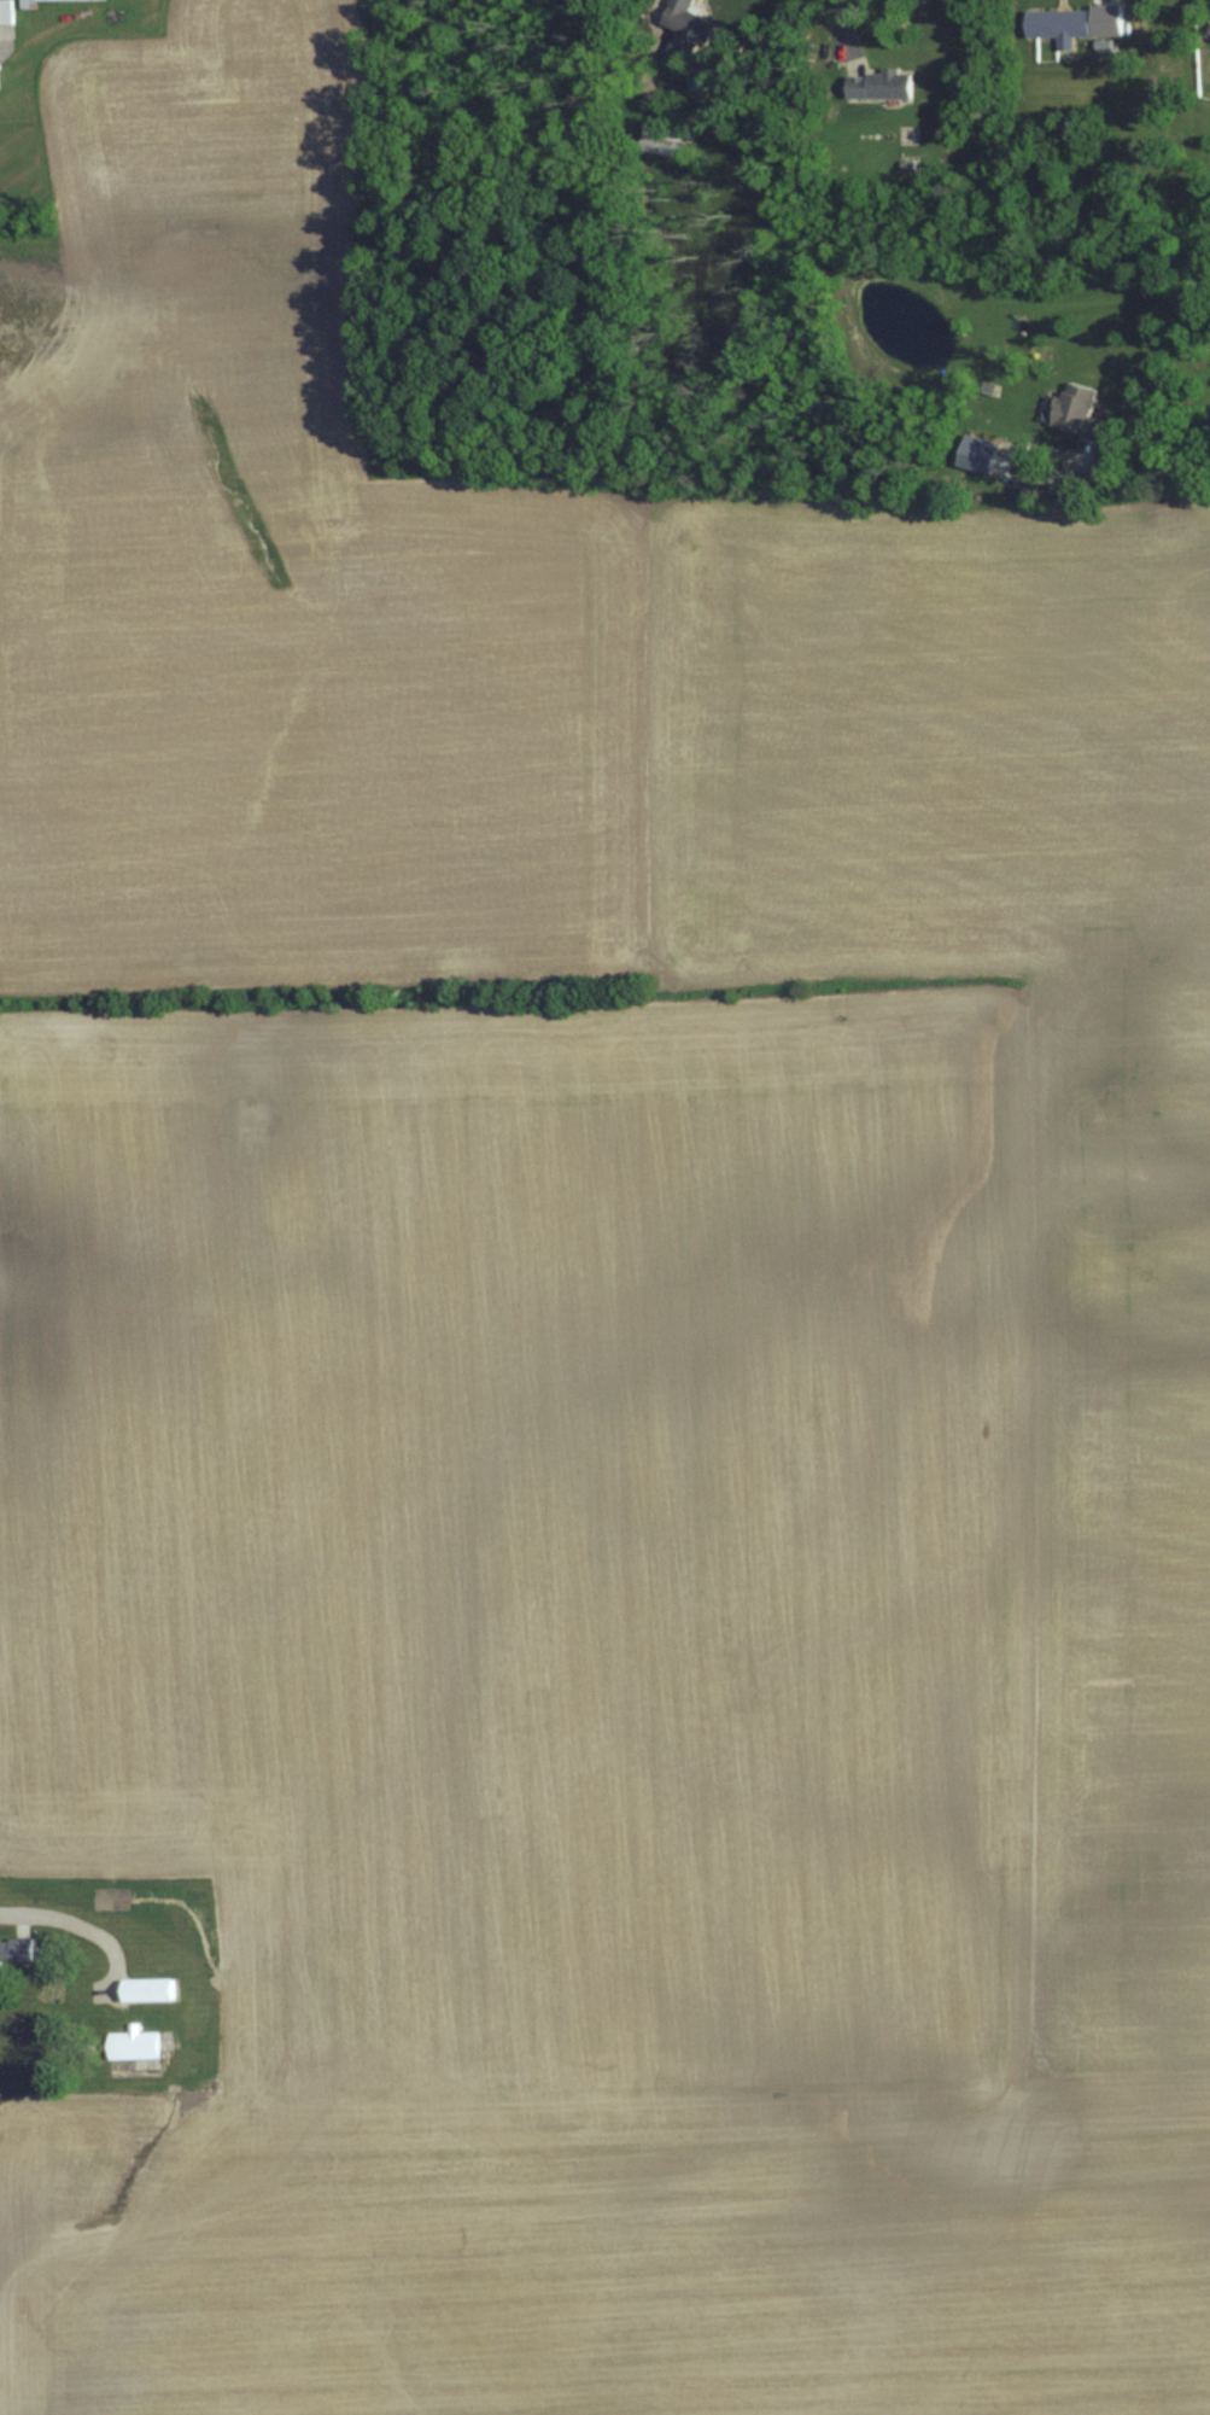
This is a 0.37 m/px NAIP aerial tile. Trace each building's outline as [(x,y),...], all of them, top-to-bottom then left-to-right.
[(0,0),(0,25),(15,25),(15,0),(0,0)] [(107,2),(107,0),(24,0),(24,10),(39,10),(39,2),(107,2)] [(665,24),(680,30),(668,59),(698,71),(717,22),(693,12),(698,0),(675,0),(665,24)] [(1028,37),(1094,37),(1094,10),(1028,10),(1028,37)] [(916,72),(887,72),(887,75),(850,75),(850,100),(916,100),(916,72)] [(694,160),(699,130),(647,122),(643,152),(694,160)] [(1056,426),(1102,438),(1106,420),(1096,417),(1102,390),(1067,381),(1056,426)] [(9,1976),(9,1964),(23,1964),(23,1942),(0,1942),(0,1976),(9,1976)] [(177,1980),(127,1980),(127,2003),(177,2003),(177,1980)] [(110,2034),(110,2060),(161,2060),(161,2033),(141,2033),(141,2025),(130,2025),(130,2034),(110,2034)]
